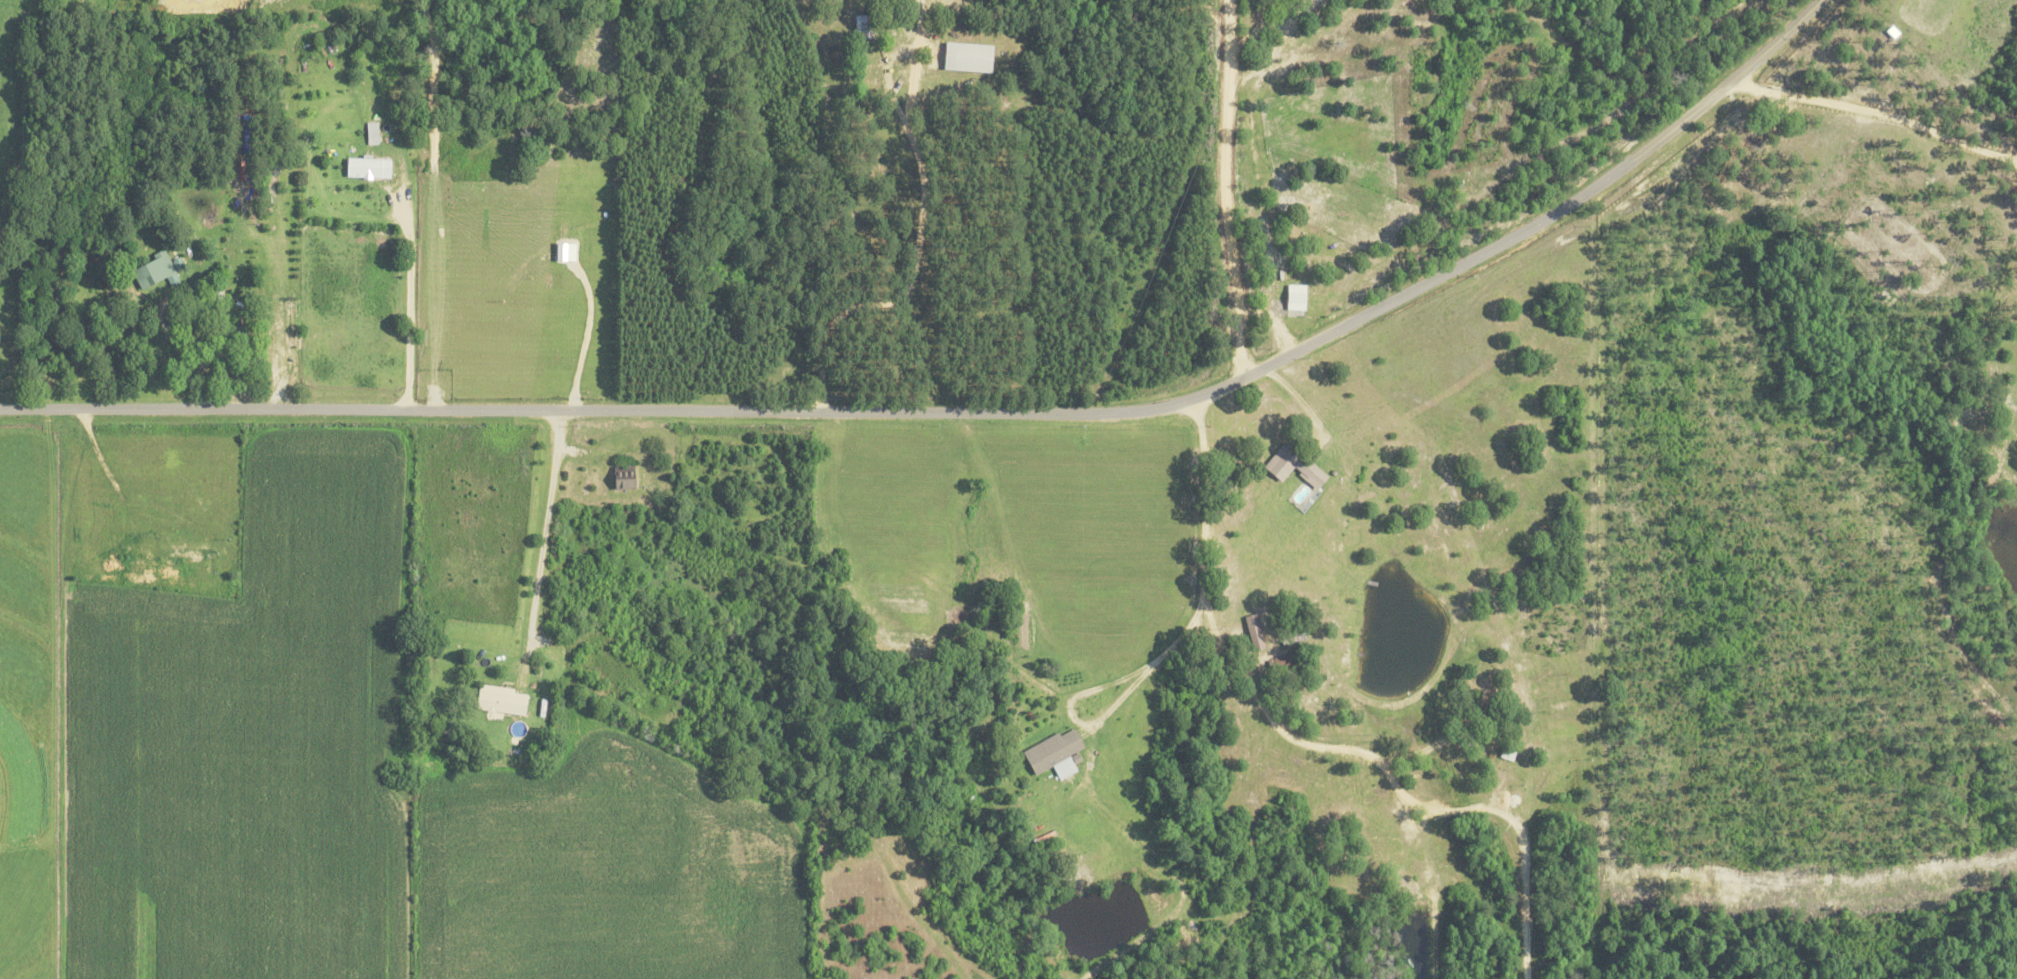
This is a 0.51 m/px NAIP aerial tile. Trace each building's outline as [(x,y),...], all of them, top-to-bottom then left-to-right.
[(989,72),(990,44),(942,43),(941,70),(989,72)] [(387,178),(388,159),(367,159),(367,157),(343,157),(343,178),(387,178)] [(552,261),(573,261),(573,243),(553,243),(552,261)] [(136,288),(166,278),(169,290),(177,287),(164,249),(149,254),(151,261),(129,268),(136,288)] [(1325,476),(1305,459),(1304,460),(1283,441),(1261,467),(1279,482),(1290,469),(1314,489),(1325,476)] [(611,489),(633,488),(633,470),(610,471),(611,489)] [(1264,648),(1256,614),(1243,617),(1251,651),(1264,648)] [(511,688),(477,683),(473,708),(521,715),(525,694),(511,692),(511,688)] [(1020,749),(1031,775),(1051,766),(1057,779),(1076,771),(1072,764),(1080,760),(1075,750),(1081,747),(1072,727),(1058,734),(1058,732),(1020,749)]
